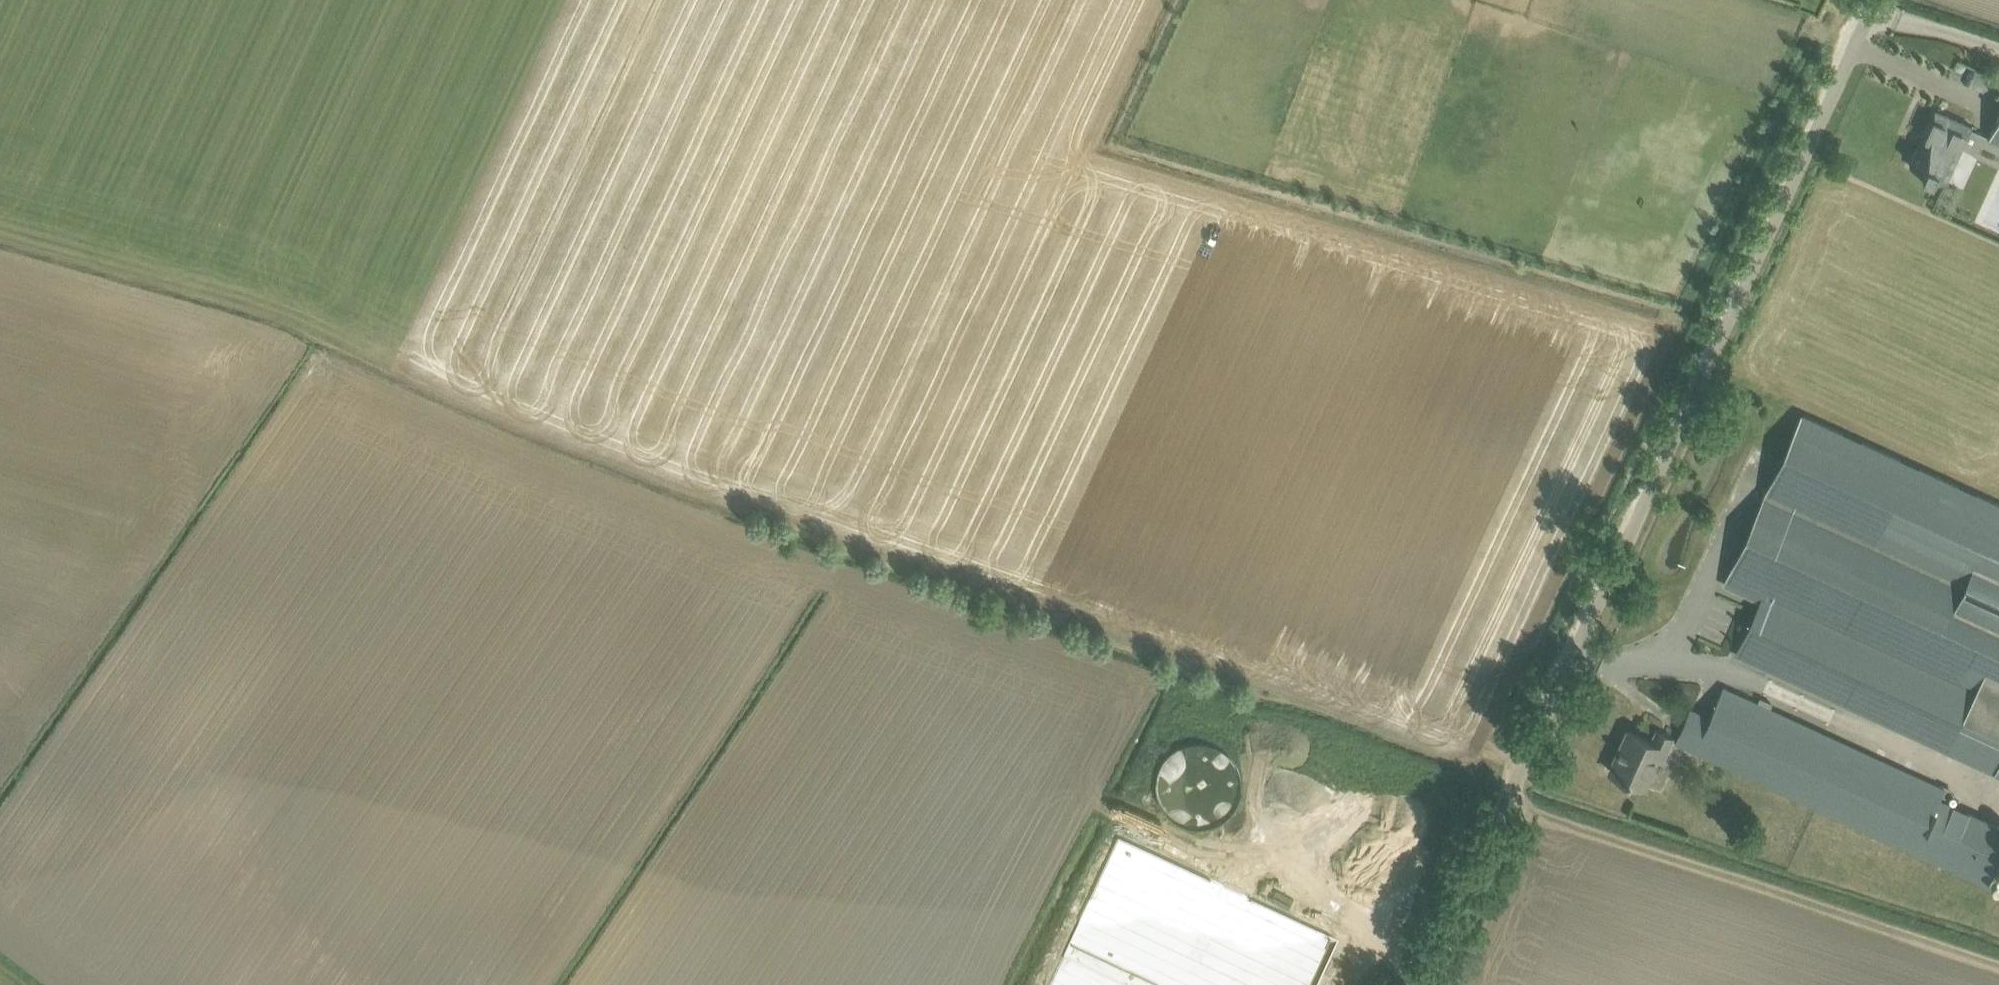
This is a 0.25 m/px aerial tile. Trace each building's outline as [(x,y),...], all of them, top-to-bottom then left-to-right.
[(1935,109),(1910,165),(1923,171),(1920,178),(1930,183),(1933,176),(1946,182),(1972,125),(1935,109)] [(1989,137),(1998,142),(1998,115),(1989,137)] [(1804,415),(1726,585),(1763,602),(1739,654),(1757,663),(1998,774),(1998,775),(1998,505),(1804,415)] [(1742,695),(1724,687),(1711,715),(1695,750),(1714,758),(1818,806),(1831,811),(1991,886),(1998,866),(1998,823),(1941,797),(1945,786),(1859,749),(1742,695)] [(1663,756),(1672,737),(1657,730),(1652,741),(1628,730),(1610,770),(1643,785),(1658,754),(1663,756)] [(1228,814),(1233,748),(1166,743),(1162,809),(1228,814)] [(1051,984),(1318,984),(1338,940),(1119,838),(1051,984)]
